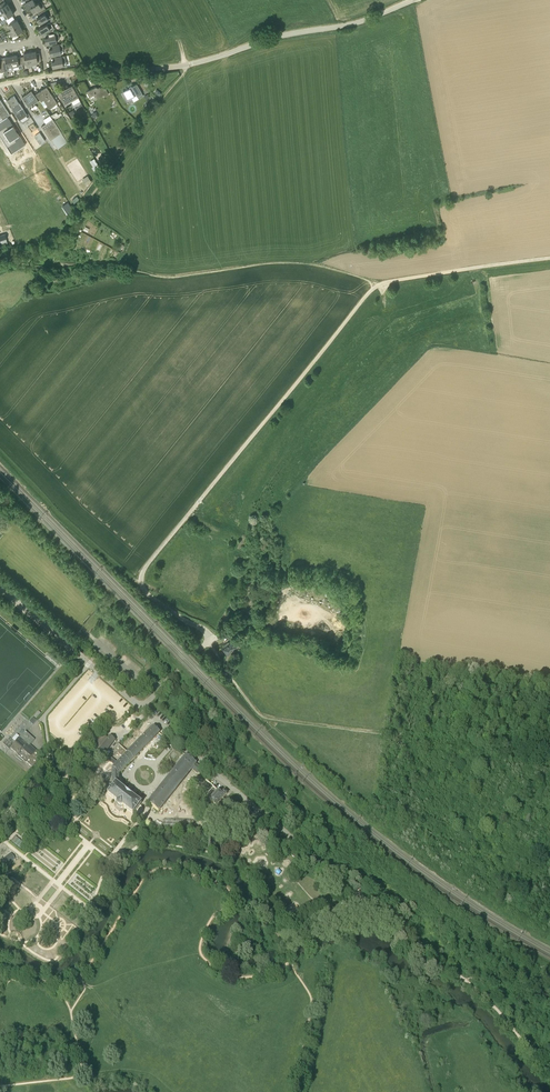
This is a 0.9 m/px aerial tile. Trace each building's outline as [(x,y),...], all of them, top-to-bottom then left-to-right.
[(29,0),(24,3),(28,9),(30,7),(36,4),(34,1),(36,0),(29,0)] [(0,3),(0,14),(11,8),(8,3),(6,4),(4,1),(0,3)] [(39,2),(36,4),(30,7),(33,12),(38,10),(40,13),(46,9),(43,4),(40,5),(39,2)] [(7,21),(14,18),(12,15),(14,14),(11,8),(0,14),(0,16),(2,20),(5,18),(7,21)] [(40,24),(42,23),(48,19),(46,16),(49,14),(46,9),(40,13),(41,15),(37,18),(40,24)] [(48,19),(42,23),(43,25),(39,28),(42,34),(48,30),(49,32),(53,30),(54,29),(54,28),(51,24),(50,23),(54,20),(52,17),(48,19)] [(12,30),(20,25),(17,20),(15,20),(14,18),(7,21),(12,30)] [(19,34),(18,33),(23,30),(20,25),(12,30),(9,31),(11,36),(13,36),(12,38),(13,39),(18,36),(19,35),(19,34)] [(45,38),(46,44),(57,42),(56,38),(59,38),(58,32),(48,34),(49,37),(45,38)] [(53,49),(49,49),(50,56),(61,54),(61,50),(64,49),(63,43),(52,45),(53,49)] [(30,52),(33,66),(36,65),(37,64),(37,61),(41,61),(40,53),(36,54),(36,51),(30,52)] [(21,57),(22,64),(27,63),(27,66),(28,67),(33,66),(30,52),(29,52),(24,53),(24,56),(21,57)] [(14,70),(11,55),(10,55),(11,56),(5,57),(5,60),(2,60),(4,71),(5,75),(8,74),(8,71),(14,70)] [(11,55),(14,70),(23,68),(22,64),(21,57),(18,57),(17,55),(12,56),(11,55)] [(53,68),(64,66),(63,62),(66,61),(65,55),(55,57),(55,61),(52,61),(53,68)] [(130,88),(123,92),(128,100),(134,97),(134,95),(136,94),(137,97),(138,96),(139,98),(144,95),(137,83),(132,86),(132,87),(131,88),(130,88)] [(72,85),(68,87),(69,89),(60,94),(62,99),(64,98),(67,104),(79,98),(72,85)] [(95,87),(86,92),(89,97),(94,94),(97,98),(104,95),(104,96),(109,94),(104,85),(98,89),(97,87),(96,87),(95,87)] [(47,87),(43,90),(53,106),(57,103),(47,87)] [(159,97),(162,93),(156,88),(153,92),(159,97)] [(43,89),(36,94),(44,105),(46,104),(49,108),(53,106),(43,90),(43,89)] [(22,97),(29,107),(38,101),(31,91),(22,97)] [(15,115),(19,120),(27,115),(25,111),(20,103),(19,104),(14,95),(7,100),(12,107),(11,108),(15,115)] [(3,119),(7,116),(10,115),(0,99),(0,115),(3,119)] [(56,112),(50,116),(53,119),(54,121),(63,115),(61,112),(58,114),(56,112)] [(7,117),(0,121),(0,136),(11,154),(26,144),(7,117)] [(67,142),(54,121),(53,119),(41,127),(50,141),(52,139),(58,148),(67,142)] [(101,156),(97,159),(102,165),(105,162),(101,156)] [(102,169),(100,166),(95,158),(89,162),(93,166),(92,167),(96,173),(102,169)] [(89,175),(83,178),(86,184),(92,181),(89,175)] [(64,205),(68,212),(73,209),(69,202),(64,205)] [(0,236),(0,245),(8,242),(6,235),(0,236)] [(231,659),(235,656),(238,654),(235,650),(234,651),(233,650),(239,645),(235,640),(223,649),(227,653),(226,654),(227,656),(228,655),(231,659)] [(148,745),(159,732),(153,727),(142,739),(148,745)] [(25,731),(10,748),(18,755),(23,750),(31,757),(26,762),(32,768),(42,756),(36,751),(37,751),(30,745),(35,740),(25,731)] [(108,738),(104,735),(94,748),(103,756),(107,760),(112,754),(108,750),(115,741),(109,736),(108,738)] [(136,757),(148,745),(142,739),(130,751),(136,757)] [(123,771),(136,757),(130,751),(117,765),(123,771)] [(177,787),(192,769),(198,774),(203,769),(186,755),(167,779),(177,787)] [(119,783),(119,775),(123,771),(117,765),(113,769),(113,785),(114,787),(108,795),(133,814),(141,804),(117,785),(119,783)] [(158,812),(177,787),(167,779),(148,803),(158,812)] [(215,806),(227,794),(224,791),(222,794),(218,791),(209,801),(215,806)] [(207,803),(203,809),(199,813),(203,815),(206,811),(210,806),(207,803)] [(191,821),(164,820),(164,827),(197,828),(197,824),(191,824),(191,821)] [(18,839),(18,838),(15,836),(11,842),(22,850),(26,845),(18,839)] [(16,859),(11,853),(3,859),(8,865),(16,859)] [(294,853),(291,857),(296,862),(300,858),(294,853)]
